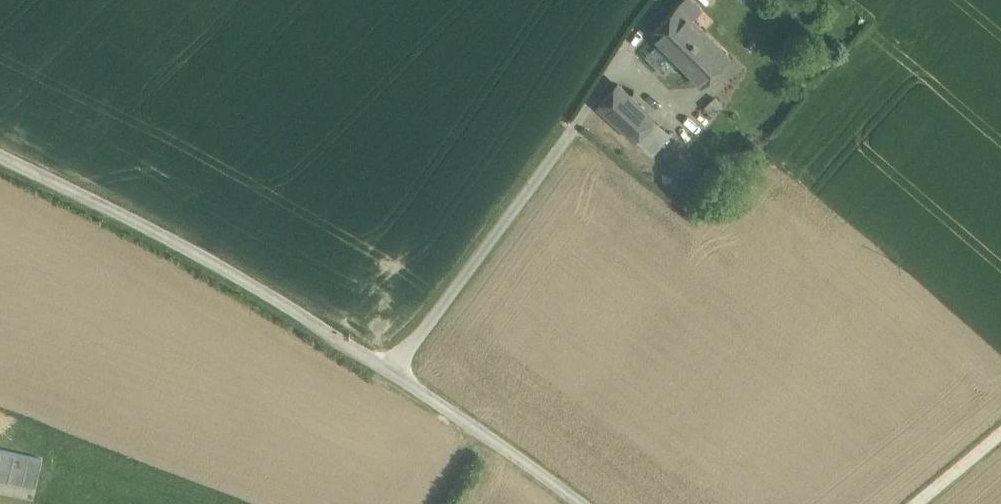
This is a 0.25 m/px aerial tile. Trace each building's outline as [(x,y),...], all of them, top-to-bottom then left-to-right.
[(676,8),(688,20),(699,10),(689,0),(685,0),(676,8)] [(688,20),(676,8),(648,38),(656,45),(676,64),(699,87),(727,57),(688,20)] [(676,64),(656,45),(645,57),(664,76),(676,64)] [(652,119),(615,86),(598,106),(635,139),(652,119)] [(670,135),(652,119),(635,139),(653,155),(670,135)] [(0,449),(0,477),(36,485),(42,458),(0,449)]
